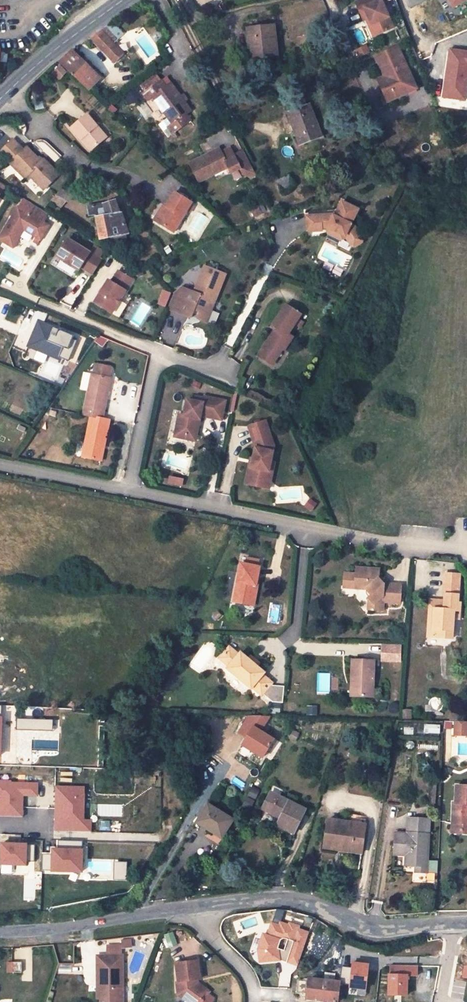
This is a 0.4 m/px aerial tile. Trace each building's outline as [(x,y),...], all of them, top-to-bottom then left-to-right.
[(353,2),(361,21),(363,20),(366,19),(370,26),(373,25),(378,35),(391,29),(382,9),(385,8),(381,0),(358,0),(353,2)] [(456,9),(466,3),(466,0),(451,0),(456,9)] [(363,20),(372,38),(378,35),(373,25),(370,26),(366,19),(363,20)] [(122,35),(112,23),(91,38),(104,51),(114,44),(113,43),(122,35)] [(277,57),(275,26),(247,28),(248,39),(253,38),(253,45),(256,44),(258,59),(277,57)] [(253,38),(248,39),(250,60),(258,59),(256,44),(253,45),(253,38)] [(123,54),(114,44),(104,51),(114,62),(123,54)] [(376,85),(381,97),(384,104),(404,95),(414,91),(396,48),(373,58),(382,78),(383,82),(376,85)] [(450,48),(444,95),(466,98),(466,88),(466,50),(450,48)] [(90,89),(100,79),(89,68),(83,63),(72,52),(61,62),(90,89)] [(86,59),(83,63),(89,68),(92,65),(86,59)] [(60,78),(66,73),(60,67),(54,73),(60,78)] [(146,92),(161,82),(156,74),(141,85),(146,92)] [(172,124),(167,128),(172,134),(191,121),(187,114),(191,111),(185,102),(181,96),(172,83),(166,87),(162,81),(161,82),(146,92),(143,94),(148,101),(153,97),(167,117),(172,124)] [(322,137),(310,105),(288,113),(294,129),(296,128),(302,144),(322,137)] [(92,151),(106,139),(87,117),(71,131),(80,142),(82,139),(92,151)] [(172,124),(167,117),(158,124),(163,131),(167,128),(172,124)] [(43,190),(59,175),(44,159),(43,160),(39,157),(38,158),(35,161),(29,155),(32,152),(27,147),(23,150),(14,140),(0,153),(18,172),(21,169),(28,176),(43,190)] [(231,173),(240,168),(233,154),(230,148),(224,151),(221,152),(220,149),(219,148),(189,164),(199,183),(228,167),(231,173)] [(242,150),(233,154),(240,168),(243,175),(247,177),(253,173),(242,150)] [(35,161),(38,158),(32,152),(29,155),(35,161)] [(21,169),(18,172),(25,179),(28,176),(21,169)] [(289,188),(294,185),(289,176),(278,181),(284,193),(291,190),(289,188)] [(57,195),(65,200),(67,202),(72,197),(70,196),(70,195),(62,189),(57,195)] [(186,211),(191,203),(175,193),(165,208),(156,222),(173,232),(186,211)] [(65,200),(57,195),(54,199),(52,201),(60,207),(65,200)] [(25,199),(19,208),(18,208),(0,238),(0,240),(11,246),(15,240),(17,241),(22,233),(19,231),(23,225),(34,232),(33,235),(37,238),(41,239),(47,229),(42,227),(44,223),(43,223),(49,214),(25,199)] [(100,239),(128,234),(121,214),(119,214),(115,202),(103,206),(103,204),(88,206),(90,216),(96,215),(97,218),(96,219),(100,239)] [(305,216),(305,232),(320,231),(320,228),(326,228),(343,236),(348,244),(359,236),(352,226),(349,225),(357,211),(341,202),(333,216),(329,214),(305,216)] [(191,214),(196,206),(191,203),(186,211),(191,214)] [(156,222),(165,208),(162,206),(153,220),(156,222)] [(261,213),(258,207),(252,210),(255,217),(261,213)] [(361,238),(359,236),(348,244),(350,246),(353,247),(360,242),(361,238)] [(67,238),(57,256),(79,269),(81,266),(92,273),(101,259),(67,238)] [(180,288),(170,312),(188,319),(192,311),(198,313),(207,317),(224,276),(203,267),(192,293),(180,288)] [(94,302),(111,313),(132,280),(118,271),(111,282),(108,280),(94,302)] [(172,295),(166,310),(170,312),(180,288),(172,295)] [(157,304),(166,307),(172,293),(163,289),(157,304)] [(271,335),(258,354),(269,362),(278,349),(281,352),(282,353),(291,340),(287,337),(294,327),(298,331),(302,325),(297,322),(300,318),(285,308),(269,329),(275,334),(273,337),(271,335)] [(47,315),(36,310),(32,318),(39,321),(34,332),(36,333),(35,336),(33,335),(28,346),(59,359),(59,357),(69,361),(77,341),(73,339),(74,336),(43,323),(47,315)] [(204,323),(207,317),(198,313),(195,320),(204,323)] [(270,367),(281,352),(278,349),(269,362),(258,354),(255,357),(270,367)] [(91,374),(110,378),(113,368),(93,364),(91,374)] [(83,372),(80,389),(87,391),(90,373),(83,372)] [(110,378),(91,374),(83,415),(90,416),(82,458),(101,461),(109,420),(102,419),(110,378)] [(177,414),(172,437),(180,438),(186,434),(194,436),(198,416),(219,420),(224,401),(202,396),(202,398),(193,396),(192,401),(185,400),(182,415),(177,414)] [(246,426),(252,447),(250,458),(247,474),(244,476),(243,484),(259,487),(262,470),(266,471),(271,446),(263,421),(246,426)] [(262,470),(259,487),(267,488),(270,472),(266,471),(262,470)] [(303,506),(309,510),(315,504),(309,499),(303,506)] [(244,565),(258,567),(259,560),(245,558),(244,565)] [(258,567),(244,565),(240,564),(233,602),(251,605),(254,588),(256,588),(259,567),(258,567)] [(373,610),(383,610),(383,602),(400,603),(401,586),(388,585),(383,585),(378,578),(378,575),(379,570),(356,568),(355,574),(345,573),(344,586),(358,587),(358,589),(366,590),(371,596),(368,598),(368,599),(374,605),(373,610)] [(444,587),(459,588),(459,575),(444,574),(444,587)] [(388,585),(378,575),(378,578),(383,585),(388,585)] [(433,609),(431,637),(452,639),(453,620),(459,620),(460,604),(458,603),(459,588),(444,587),(443,595),(444,595),(444,603),(444,606),(443,610),(433,609)] [(213,616),(218,621),(222,616),(218,612),(213,616)] [(382,662),(402,662),(402,644),(382,644),(382,662)] [(238,655),(229,648),(219,659),(229,667),(227,669),(251,690),(252,688),(261,696),(262,695),(271,703),(281,704),(283,687),(271,686),(270,685),(271,683),(262,676),(264,674),(256,667),(248,660),(239,653),(238,655)] [(250,657),(248,660),(256,667),(259,664),(250,657)] [(372,697),(373,661),(352,661),(351,684),(356,684),(355,696),(372,697)] [(22,714),(16,714),(16,730),(53,732),(53,721),(22,719),(22,714)] [(248,716),(236,735),(244,739),(246,734),(249,735),(243,748),(264,758),(273,739),(259,732),(267,716),(248,716)] [(445,721),(445,731),(454,731),(454,721),(445,721)] [(455,730),(466,731),(466,721),(456,721),(455,730)] [(438,733),(439,725),(424,724),(424,732),(438,733)] [(294,741),(298,734),(293,731),(289,738),(294,741)] [(22,817),(22,795),(37,796),(37,784),(11,783),(11,781),(0,781),(0,817),(22,817)] [(455,785),(454,803),(452,802),(452,823),(460,824),(459,833),(466,834),(466,786),(455,785)] [(84,788),(55,788),(54,832),(90,832),(90,821),(83,821),(84,788)] [(293,833),(305,809),(271,792),(262,809),(280,818),(277,825),(293,833)] [(250,808),(255,799),(249,796),(244,806),(250,808)] [(232,819),(207,804),(198,819),(210,826),(207,830),(221,838),(232,819)] [(349,822),(327,819),(324,840),(343,843),(342,851),(361,854),(366,819),(359,818),(359,815),(350,814),(349,822)] [(429,818),(407,817),(406,832),(394,832),(393,854),(404,855),(404,866),(415,866),(415,872),(426,873),(427,860),(429,818)] [(460,824),(452,823),(451,833),(459,833),(460,824)] [(53,854),(42,854),(42,871),(82,872),(82,841),(58,840),(58,849),(53,849),(53,854)] [(323,848),(342,851),(343,843),(324,840),(323,848)] [(1,869),(1,864),(26,865),(26,862),(34,862),(35,844),(2,843),(2,848),(0,848),(0,869),(1,869)] [(436,861),(427,860),(426,873),(435,873),(436,861)] [(127,880),(128,863),(115,862),(114,879),(127,880)] [(265,933),(260,948),(266,950),(266,960),(279,959),(279,957),(284,959),(285,957),(288,958),(287,961),(299,965),(310,931),(299,928),(300,925),(291,922),(290,924),(282,921),(281,924),(273,922),(269,934),(265,933)] [(122,956),(122,947),(122,945),(106,945),(105,956),(97,956),(97,972),(100,972),(101,999),(101,1001),(122,1001),(122,956)] [(175,964),(178,982),(176,982),(178,995),(186,994),(187,1001),(202,1001),(202,997),(205,993),(195,986),(194,981),(197,980),(200,980),(197,961),(175,964)] [(352,961),(348,994),(365,997),(369,963),(352,961)] [(21,963),(12,963),(12,972),(22,972),(21,963)] [(72,964),(58,964),(58,973),(72,973),(72,964)] [(417,966),(391,965),(391,975),(389,975),(389,995),(407,995),(407,976),(417,976),(417,966)] [(324,1001),(329,1001),(337,1001),(339,982),(306,978),(305,981),(298,980),(297,992),(308,993),(308,994),(325,996),(324,1001)] [(198,984),(197,980),(194,981),(195,986),(205,993),(202,997),(202,1001),(209,992),(198,984)]
